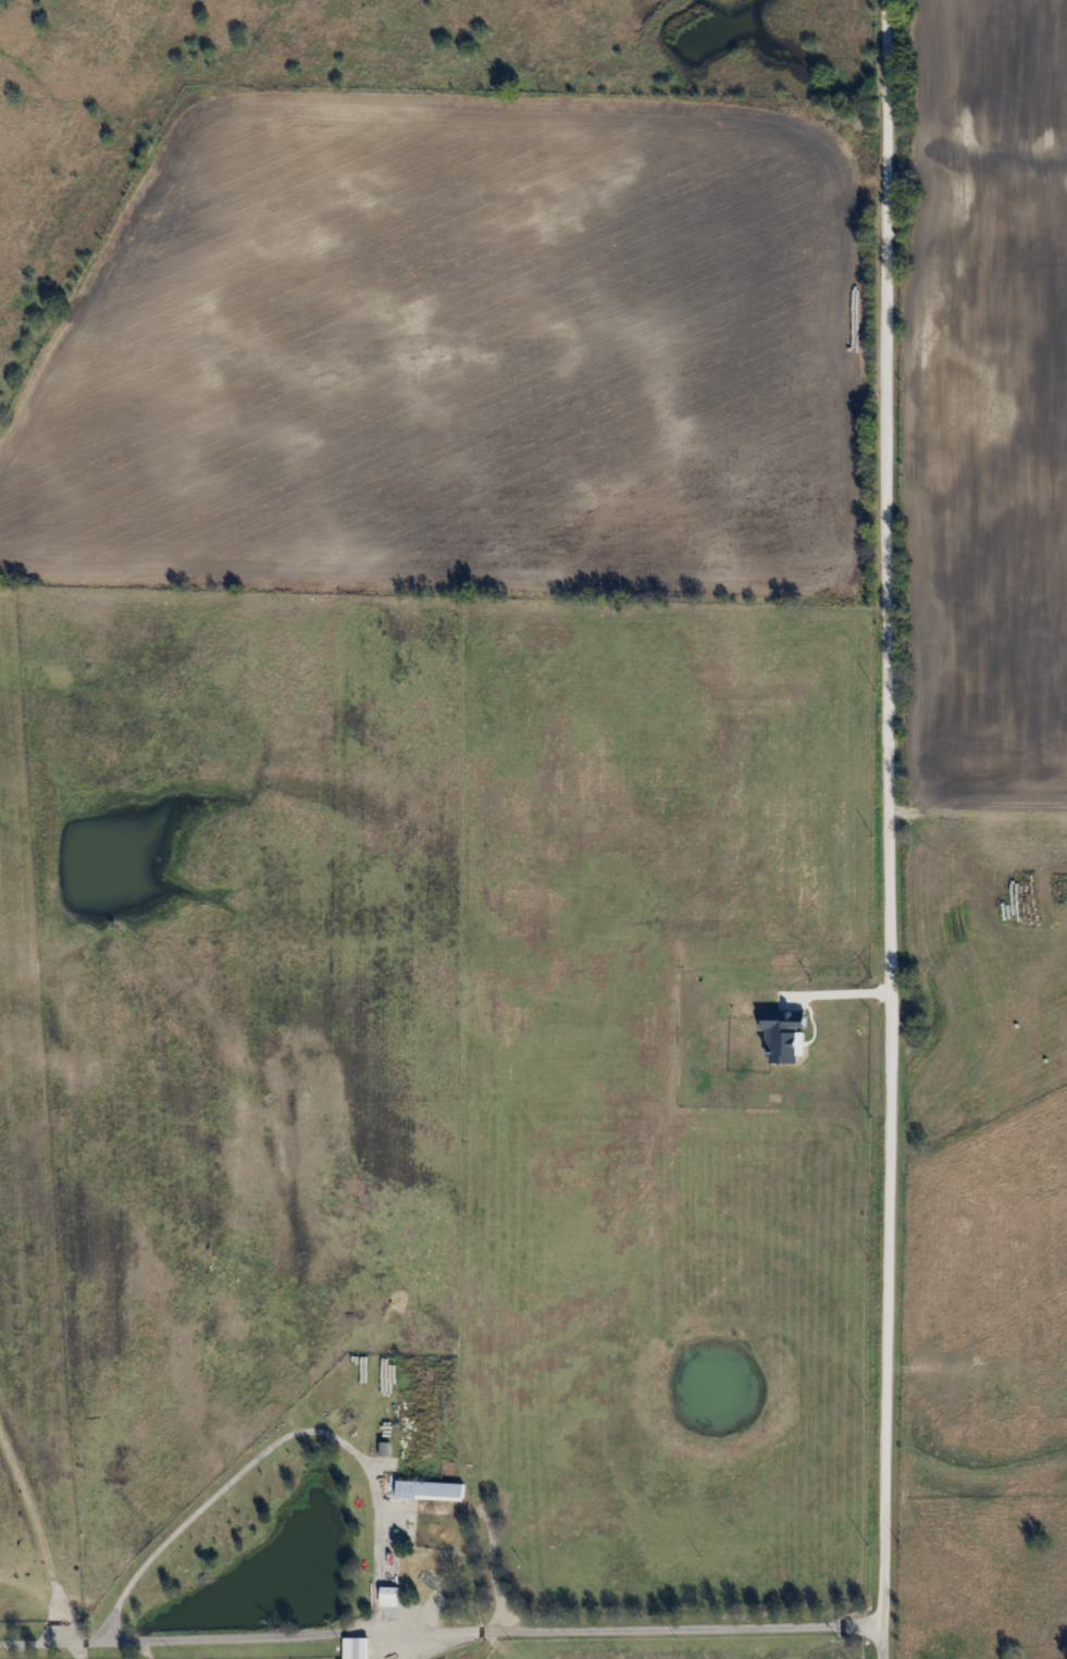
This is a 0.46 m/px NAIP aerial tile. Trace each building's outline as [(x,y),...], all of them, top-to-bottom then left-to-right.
[(465,1482),(398,1481),(397,1498),(464,1500),(465,1482)] [(418,1578),(462,1603),(466,1595),(423,1570),(418,1578)] [(382,1605),(400,1605),(400,1586),(382,1586),(382,1605)] [(369,1637),(344,1637),(344,1658),(369,1658),(369,1637)]
